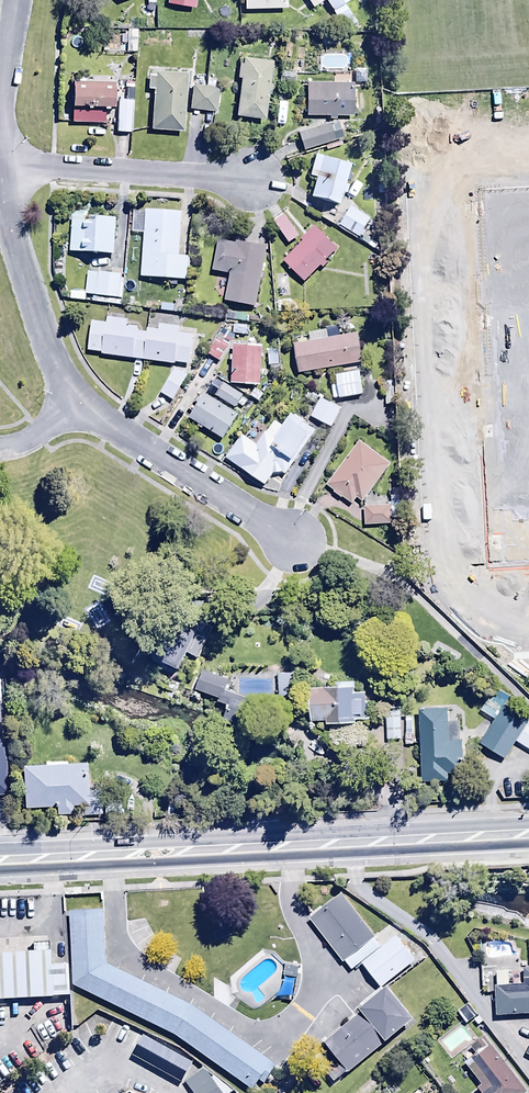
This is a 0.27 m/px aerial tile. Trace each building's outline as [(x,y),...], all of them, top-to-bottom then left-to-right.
[(145,12),(155,12),(154,0),(145,0),(145,12)] [(166,6),(196,10),(197,0),(167,0),(166,6)] [(244,11),(287,10),(287,0),(244,0),(244,11)] [(314,10),(323,3),(320,0),(306,0),(314,10)] [(333,14),(355,0),(324,0),(333,14)] [(350,6),(335,16),(346,33),(356,26),(348,14),(353,11),(350,6)] [(137,31),(126,31),(126,54),(138,53),(137,31)] [(322,35),(322,47),(335,46),(335,35),(322,35)] [(287,40),(286,48),(304,49),(304,41),(287,40)] [(265,122),(272,63),(243,60),(242,66),(239,66),(237,81),(239,81),(235,119),(265,122)] [(305,85),(306,118),(353,117),(353,85),(355,85),(355,71),(341,72),(341,85),(305,85)] [(280,72),(279,82),(295,84),(296,73),(280,72)] [(183,134),(187,76),(149,74),(148,92),(153,92),(150,131),(183,134)] [(207,79),(206,88),(190,87),(188,112),(220,114),(221,90),(213,90),(214,80),(207,79)] [(73,85),(72,125),(104,125),(104,112),(115,112),(115,86),(73,85)] [(133,102),(118,101),(116,134),(132,135),(133,102)] [(275,124),(285,125),(285,107),(276,107),(275,124)] [(297,135),(303,154),(336,143),(329,123),(297,135)] [(349,166),(315,156),(309,179),(316,182),(310,200),(338,208),(342,194),(345,195),(348,186),(344,184),(349,166)] [(371,222),(350,209),(338,229),(359,241),(371,222)] [(145,213),(141,279),(189,282),(190,259),(178,258),(181,214),(145,213)] [(114,258),(115,220),(72,219),(71,257),(114,258)] [(282,263),(303,285),(321,269),(323,271),(328,266),(326,264),(338,253),(314,228),(300,240),(303,243),(282,263)] [(255,311),(266,250),(218,242),(213,275),(229,278),(224,305),(255,311)] [(110,275),(87,273),(85,303),(121,306),(123,280),(120,280),(121,271),(111,270),(110,275)] [(226,313),(225,322),(247,324),(248,315),(226,313)] [(101,355),(101,358),(175,367),(175,365),(191,367),(195,337),(178,334),(179,329),(161,326),(160,332),(147,331),(147,336),(137,334),(138,330),(126,328),(127,320),(107,318),(106,326),(90,324),(86,353),(101,355)] [(226,325),(225,335),(247,338),(248,328),(226,325)] [(293,346),(298,375),(366,364),(361,335),(340,338),(338,329),(300,335),(301,345),(293,346)] [(205,359),(217,366),(227,348),(231,350),(234,344),(220,335),(205,359)] [(230,387),(259,388),(262,349),(233,347),(230,387)] [(268,350),(268,368),(279,368),(278,350),(268,350)] [(175,370),(161,395),(174,403),(188,377),(175,370)] [(217,400),(225,387),(206,375),(204,377),(198,374),(189,389),(197,394),(199,390),(216,401),(217,400)] [(333,401),(362,397),(359,374),(335,378),(336,386),(331,387),(333,401)] [(225,387),(217,400),(234,410),(242,398),(225,387)] [(254,391),(250,398),(258,403),(255,409),(260,411),(267,398),(254,391)] [(237,417),(204,396),(188,422),(220,443),(237,417)] [(320,398),(310,419),(331,430),(341,409),(320,398)] [(241,438),(225,460),(265,488),(276,472),(284,477),(315,433),(291,416),(283,428),(274,422),(255,448),(241,438)] [(391,468),(359,444),(326,487),(334,493),(332,495),(340,502),(342,500),(352,508),(356,501),(362,505),(391,468)] [(391,507),(364,509),(365,529),(392,528),(391,507)] [(85,607),(94,632),(114,625),(105,600),(85,607)] [(168,624),(151,661),(178,673),(186,655),(197,660),(206,641),(168,624)] [(229,683),(203,674),(196,693),(219,701),(218,704),(228,708),(224,718),(247,727),(255,703),(225,692),(229,683)] [(278,675),(278,699),(294,699),(294,675),(278,675)] [(336,693),(310,692),(309,724),(328,724),(328,730),(355,730),(356,723),(369,724),(369,696),(354,696),(354,686),(336,686),(336,693)] [(516,744),(527,724),(507,710),(504,714),(486,702),(479,712),(495,723),(480,745),(503,762),(516,744)] [(401,742),(400,703),(384,703),(386,743),(401,742)] [(447,711),(418,712),(421,784),(449,783),(448,777),(463,776),(462,742),(460,742),(459,725),(448,726),(447,711)] [(516,744),(528,753),(528,721),(527,724),(516,744)] [(45,767),(22,768),(24,811),(54,810),(54,816),(71,816),(71,811),(82,810),(82,817),(102,817),(101,793),(86,793),(85,768),(66,769),(66,764),(45,765),(45,767)] [(103,803),(103,817),(122,817),(122,803),(103,803)] [(352,900),(320,923),(360,976),(371,967),(388,990),(420,966),(400,939),(388,948),(352,900)] [(111,915),(78,916),(79,990),(185,1049),(261,1092),(280,1064),(221,1025),(112,968),(111,915)] [(68,997),(64,950),(0,954),(0,998),(68,997)] [(523,971),(524,990),(508,991),(507,973),(496,974),(497,989),(493,989),(495,1019),(528,1017),(528,971),(523,971)] [(420,1032),(393,995),(329,1042),(356,1079),(420,1032)] [(469,1005),(457,1014),(467,1026),(473,1021),(478,1028),(483,1024),(469,1005)] [(484,1040),(469,1051),(475,1059),(464,1067),(480,1089),(475,1092),(476,1092),(525,1092),(484,1040)] [(203,1070),(184,1083),(191,1092),(218,1092),(203,1070)]
